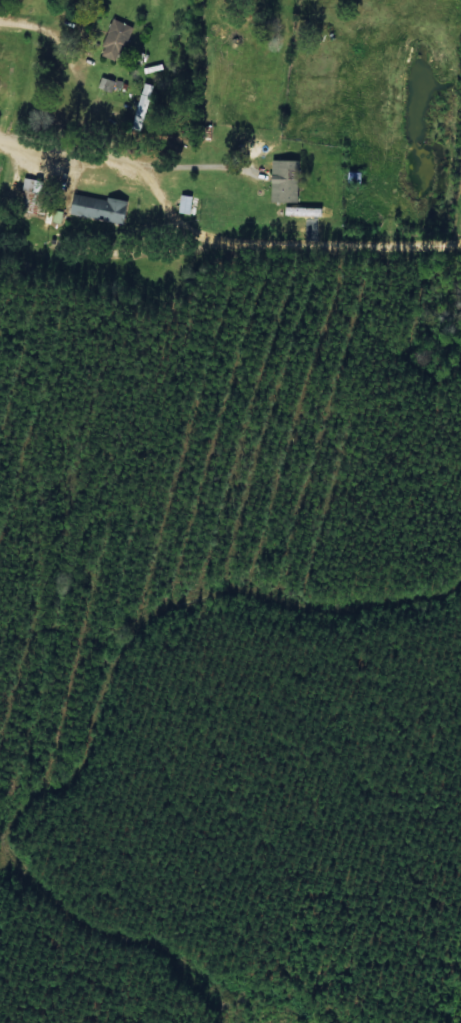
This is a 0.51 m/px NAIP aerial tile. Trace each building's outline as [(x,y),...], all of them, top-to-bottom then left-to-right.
[(119,62),(130,25),(111,19),(99,56),(119,62)] [(139,130),(153,85),(143,82),(130,127),(139,130)] [(269,201),(296,201),(297,159),(270,159),(269,201)] [(127,203),(74,191),(69,212),(122,224),(127,203)] [(189,213),(191,195),(180,194),(178,212),(189,213)]
